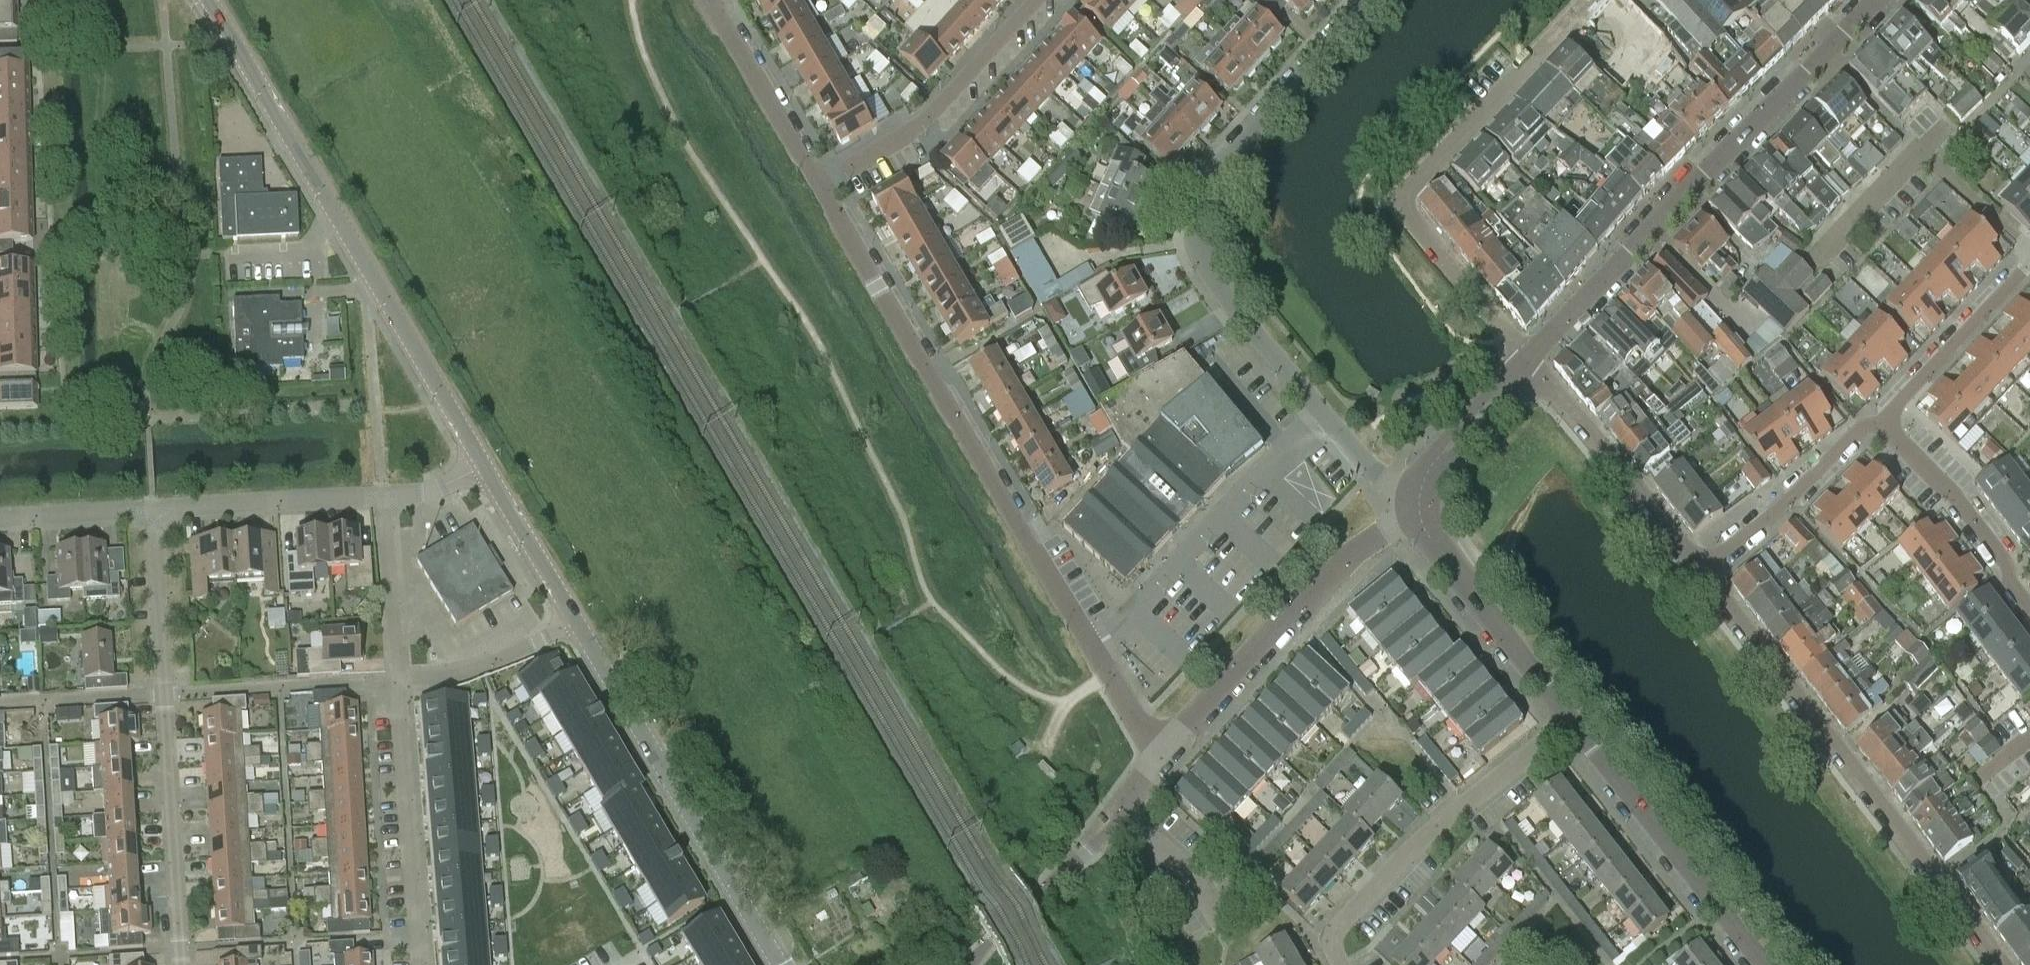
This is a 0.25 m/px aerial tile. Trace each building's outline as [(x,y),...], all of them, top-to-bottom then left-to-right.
[(18,8),(17,0),(0,0),(0,9),(18,8)] [(800,2),(799,0),(758,0),(769,20),(800,2)] [(842,6),(849,12),(861,0),(848,0),(843,5),(842,6)] [(963,46),(979,28),(948,0),(932,0),(926,7),(918,0),(912,0),(909,3),(920,13),(923,10),(963,46)] [(995,11),(983,0),(948,0),(979,28),(995,11)] [(1005,0),(983,0),(995,11),(1005,0)] [(1113,0),(1091,0),(1085,7),(1111,32),(1128,13),(1113,0)] [(1128,13),(1140,0),(1113,0),(1128,13)] [(1215,0),(1211,0),(1205,7),(1214,15),(1222,6),(1215,0)] [(1311,0),(1258,0),(1278,18),(1288,6),(1300,18),(1314,2),(1311,0)] [(1571,44),(1623,91),(1639,73),(1634,68),(1665,39),(1627,0),(1613,0),(1571,44)] [(1676,23),(1707,57),(1722,73),(1724,78),(1741,97),(1762,76),(1734,47),(1720,61),(1713,53),(1728,39),(1724,33),(1722,35),(1691,0),(1655,0),(1676,23)] [(1722,35),(1724,33),(1746,14),(1755,8),(1748,0),(1691,0),(1722,35)] [(1755,8),(1746,14),(1762,31),(1785,54),(1803,37),(1766,0),(1763,0),(1755,8)] [(1803,37),(1840,0),(1766,0),(1803,37)] [(1915,6),(1941,30),(1948,23),(1963,36),(1967,31),(1965,29),(1933,0),(1920,0),(1915,6)] [(1965,29),(1967,26),(1983,39),(1986,35),(1995,43),(1999,37),(1990,29),(1974,15),(1956,0),(1933,0),(1965,29)] [(1974,15),(1979,10),(1995,25),(2002,17),(2001,16),(1999,15),(1983,0),(1982,0),(1956,0),(1974,15)] [(1983,0),(1999,15),(2001,16),(2011,3),(2012,3),(2008,0),(1983,0)] [(812,23),(800,2),(769,20),(781,41),(812,23)] [(1990,29),(1999,37),(2016,52),(2017,53),(2020,55),(2029,45),(2029,18),(2014,5),(2002,17),(1995,25),(1990,29)] [(842,7),(824,17),(829,25),(847,15),(842,7)] [(1164,14),(1176,24),(1182,17),(1171,7),(1164,14)] [(0,9),(0,31),(18,30),(18,8),(0,9)] [(920,40),(946,64),(963,46),(923,10),(920,13),(906,28),(919,40),(920,40)] [(1197,11),(1185,25),(1192,31),(1204,17),(1197,11)] [(1259,12),(1245,27),(1271,50),(1285,35),(1259,12)] [(1176,24),(1164,14),(1158,21),(1169,31),(1176,24)] [(876,17),(862,32),(874,43),(887,28),(876,17)] [(1938,64),(1945,57),(1944,56),(1936,49),(1933,47),(1904,17),(1891,31),(1922,60),(1921,60),(1926,65),(1934,72),(1938,68),(1936,67),(1938,64)] [(1075,18),(1058,36),(1085,60),(1102,42),(1075,18)] [(1236,20),(1223,34),(1258,65),(1271,50),(1245,27),(1244,28),(1236,20)] [(825,44),(812,23),(781,41),(794,62),(825,44)] [(1707,57),(1676,23),(1668,30),(1692,57),(1691,74),(1702,86),(1703,85),(1727,111),(1741,97),(1724,78),(1722,73),(1707,57)] [(1192,31),(1185,25),(1164,47),(1182,63),(1191,52),(1181,43),(1192,31)] [(1785,54),(1762,31),(1756,37),(1750,30),(1744,35),(1773,65),(1785,54)] [(1922,60),(1891,31),(1879,44),(1921,84),(1926,78),(1915,66),(1921,60),(1922,60)] [(1258,65),(1223,34),(1210,48),(1245,80),(1258,65)] [(1773,65),(1744,35),(1733,46),(1734,47),(1762,76),(1773,65)] [(1058,36),(1042,54),(1069,78),(1085,60),(1058,36)] [(1995,43),(1990,50),(2007,65),(2017,53),(2016,52),(1999,37),(1995,43)] [(920,40),(919,40),(903,58),(930,82),(946,64),(920,40)] [(1138,43),(1131,50),(1143,61),(1149,53),(1138,43)] [(837,64),(825,44),(794,62),(806,82),(837,64)] [(1921,84),(1879,44),(1851,70),(1896,117),(1899,113),(1903,117),(1929,92),(1921,84)] [(1569,47),(1558,58),(1615,111),(1621,104),(1626,100),(1619,94),(1597,72),(1569,47)] [(1245,80),(1210,48),(1196,63),(1231,95),(1245,80)] [(873,71),(884,59),(876,52),(866,64),(873,71)] [(1991,53),(1981,63),(1995,77),(2005,66),(1991,53)] [(1042,54),(1026,71),(1053,96),(1069,78),(1042,54)] [(30,90),(29,68),(29,55),(8,56),(0,56),(0,91),(30,90)] [(1548,68),(1547,70),(1585,104),(1603,123),(1615,111),(1558,58),(1548,68)] [(884,59),(873,71),(881,78),(891,66),(884,59)] [(1122,60),(1115,67),(1128,78),(1134,71),(1122,60)] [(837,64),(806,82),(818,103),(849,85),(837,64)] [(1192,76),(1182,66),(1179,69),(1177,68),(1173,73),(1170,76),(1180,85),(1174,92),(1209,124),(1222,109),(1197,85),(1190,79),(1192,76)] [(1983,69),(1975,77),(1993,93),(2000,86),(1983,69)] [(1527,90),(1517,100),(1546,128),(1547,127),(1553,132),(1556,135),(1558,132),(1568,123),(1575,114),(1577,113),(1584,105),(1585,104),(1547,70),(1546,70),(1538,79),(1527,90)] [(1053,96),(1026,71),(1010,89),(1036,113),(1053,96)] [(1140,72),(1132,81),(1140,88),(1148,79),(1140,72)] [(1983,104),(1961,81),(1954,74),(1951,76),(1945,82),(1950,87),(1953,91),(1959,96),(1947,107),(1947,108),(1963,124),(1983,104)] [(1815,107),(1845,137),(1851,143),(1863,130),(1877,117),(1870,112),(1842,79),(1815,107)] [(1657,99),(1652,104),(1659,111),(1662,108),(1696,143),(1697,142),(1698,141),(1727,111),(1703,85),(1702,86),(1699,89),(1690,80),(1664,106),(1657,99)] [(1140,88),(1132,81),(1118,96),(1126,103),(1140,88)] [(861,106),(861,105),(849,85),(818,103),(830,124),(861,106)] [(913,86),(901,98),(909,105),(920,92),(913,86)] [(1010,89),(994,107),(1020,131),(1036,113),(1010,89)] [(0,91),(0,112),(30,112),(30,90),(0,91)] [(1096,90),(1090,97),(1101,108),(1108,100),(1096,90)] [(1158,91),(1150,99),(1159,107),(1160,106),(1196,138),(1198,136),(1202,135),(1208,128),(1208,124),(1209,124),(1174,92),(1167,99),(1158,91)] [(879,94),(868,100),(879,119),(890,113),(879,94)] [(1101,108),(1090,97),(1083,104),(1095,114),(1101,108)] [(2023,126),(2029,118),(2029,108),(2018,98),(2006,111),(2023,126)] [(1517,100),(1500,118),(1536,150),(1546,139),(1541,134),(1546,128),(1517,100)] [(1648,100),(1642,106),(1658,122),(1656,124),(1687,152),(1696,143),(1662,108),(1659,111),(1652,104),(1648,100)] [(866,102),(861,105),(861,106),(830,124),(842,145),(879,124),(866,102)] [(1621,104),(1615,111),(1674,165),(1685,154),(1685,153),(1687,152),(1656,124),(1649,131),(1621,104)] [(1159,107),(1147,121),(1183,153),(1187,152),(1193,145),(1193,141),(1196,138),(1160,106),(1159,107)] [(994,107),(977,125),(1004,149),(1020,131),(994,107)] [(1845,137),(1815,107),(1803,119),(1827,145),(1836,137),(1841,142),(1845,137)] [(1615,111),(1603,123),(1615,135),(1617,137),(1620,134),(1633,147),(1664,176),(1665,176),(1674,165),(1615,111)] [(30,112),(0,112),(0,134),(31,133),(30,112)] [(1123,117),(1115,126),(1121,131),(1129,123),(1123,117)] [(1500,118),(1486,133),(1515,161),(1520,166),(1536,150),(1500,118)] [(1782,140),(1823,183),(1829,177),(1813,159),(1818,155),(1831,169),(1841,159),(1827,145),(1803,119),(1782,140)] [(1131,121),(1129,123),(1121,131),(1129,139),(1132,135),(1169,168),(1183,153),(1147,121),(1139,129),(1131,121)] [(1979,122),(1968,135),(1986,152),(1997,140),(1979,122)] [(1004,149),(977,125),(961,142),(988,166),(1004,149)] [(1064,125),(1057,132),(1069,143),(1076,136),(1064,125)] [(1069,143),(1057,132),(1051,139),(1063,150),(1069,143)] [(31,133),(0,134),(0,155),(31,155),(31,133)] [(1617,137),(1594,161),(1596,163),(1643,197),(1644,198),(1664,176),(1633,147),(1620,134),(1617,137)] [(1900,139),(1895,134),(1882,147),(1890,155),(1902,142),(1900,139)] [(1482,137),(1467,152),(1495,181),(1511,165),(1482,137)] [(1567,140),(1557,150),(1563,156),(1573,145),(1567,140)] [(1782,140),(1768,154),(1799,186),(1800,187),(1801,186),(1828,215),(1840,201),(1823,183),(1782,140)] [(988,166),(961,142),(944,161),(971,185),(988,166)] [(1849,161),(1861,151),(1853,142),(1841,153),(1849,161)] [(1563,156),(1559,161),(1572,173),(1581,164),(1605,187),(1601,191),(1627,215),(1643,197),(1596,163),(1594,161),(1573,145),(1563,156)] [(1869,145),(1861,153),(1877,169),(1885,161),(1884,160),(1882,159),(1869,145)] [(1059,164),(1068,173),(1082,158),(1073,149),(1059,164)] [(1113,164),(1102,189),(1144,207),(1155,182),(1141,176),(1146,164),(1119,151),(1113,164)] [(1495,181),(1467,152),(1451,169),(1480,196),(1495,181)] [(1861,153),(1853,161),(1869,177),(1877,169),(1861,153)] [(1800,187),(1799,186),(1768,154),(1754,168),(1792,205),(1806,192),(1801,186),(1800,187)] [(0,155),(0,177),(32,176),(31,155),(0,155)] [(1544,159),(1535,169),(1542,175),(1551,165),(1544,159)] [(263,199),(261,160),(219,162),(223,241),(298,238),(296,197),(263,199)] [(1025,168),(1037,179),(1043,171),(1032,161),(1025,168)] [(1068,173),(1059,164),(1044,179),(1054,188),(1068,173)] [(931,166),(916,174),(921,182),(935,174),(931,166)] [(1037,179),(1025,168),(1019,175),(1030,185),(1037,179)] [(1807,220),(1792,205),(1754,168),(1745,177),(1769,202),(1795,228),(1804,236),(1815,229),(1807,220)] [(1431,219),(1465,188),(1449,172),(1445,182),(1419,204),(1431,219)] [(1823,183),(1840,201),(1849,192),(1851,191),(1833,173),(1829,177),(1823,183)] [(2017,187),(2029,200),(2029,173),(2017,187)] [(32,176),(0,177),(0,199),(32,198),(32,176)] [(886,220),(917,202),(905,180),(873,199),(886,220)] [(1767,223),(1777,232),(1779,230),(1771,221),(1773,220),(1763,210),(1767,205),(1742,180),(1726,196),(1759,230),(1767,223)] [(1519,184),(1509,193),(1515,200),(1525,191),(1519,184)] [(1596,187),(1586,199),(1590,203),(1617,227),(1627,215),(1601,191),(1596,187)] [(2017,187),(2001,204),(2029,231),(2029,200),(2017,187)] [(1465,188),(1431,219),(1444,233),(1469,210),(1463,203),(1472,194),(1465,188)] [(1943,188),(1928,205),(1938,213),(1953,197),(1943,188)] [(1144,207),(1102,189),(1092,215),(1101,218),(1133,232),(1144,207)] [(1554,190),(1543,201),(1550,208),(1561,197),(1554,190)] [(952,210),(963,198),(956,192),(945,203),(952,210)] [(1550,208),(1543,201),(1543,202),(1532,192),(1511,210),(1500,219),(1514,235),(1516,234),(1526,245),(1530,249),(1567,286),(1598,250),(1571,226),(1565,221),(1564,222),(1550,209),(1550,208)] [(999,196),(992,204),(1004,215),(1011,207),(999,196)] [(1759,230),(1726,196),(1712,210),(1752,252),(1771,239),(1777,232),(1767,223),(1759,230)] [(0,199),(0,220),(33,219),(32,198),(0,199)] [(970,205),(963,198),(952,210),(959,216),(970,205)] [(917,202),(886,220),(898,241),(929,223),(917,202)] [(1504,203),(1494,212),(1500,219),(1511,210),(1504,203)] [(1590,203),(1571,226),(1598,250),(1598,249),(1617,227),(1590,203)] [(1469,210),(1444,233),(1457,249),(1482,225),(1484,228),(1495,218),(1490,214),(1481,205),(1471,213),(1469,210)] [(1815,229),(1828,215),(1822,208),(1820,206),(1807,220),(1815,229)] [(1022,217),(998,231),(1001,236),(1011,253),(1034,240),(1035,239),(1022,217)] [(1482,225),(1457,249),(1471,265),(1472,266),(1499,241),(1499,242),(1500,241),(1497,238),(1493,233),(1502,226),(1495,218),(1484,228),(1482,225)] [(0,220),(0,255),(13,255),(13,242),(34,242),(33,219),(0,220)] [(1900,229),(1911,240),(1920,230),(1909,219),(1900,229)] [(1972,219),(1958,234),(1995,269),(2002,261),(1991,251),(1998,243),(1972,219)] [(1731,276),(1732,275),(1737,270),(1720,253),(1728,245),(1702,220),(1688,234),(1731,276)] [(929,223),(898,241),(910,262),(941,243),(929,223)] [(992,230),(976,240),(981,248),(996,238),(992,230)] [(1505,230),(1497,238),(1500,241),(1508,233),(1507,232),(1505,230)] [(1499,241),(1472,266),(1484,281),(1526,245),(1516,234),(1514,235),(1508,241),(1514,248),(1507,255),(1500,246),(1502,244),(1499,242),(1499,241)] [(1731,276),(1688,234),(1675,247),(1701,273),(1709,265),(1717,273),(1709,280),(1730,301),(1744,288),(1732,275),(1731,276)] [(1786,234),(1779,243),(1794,255),(1801,246),(1786,234)] [(1958,234),(1944,249),(1970,273),(1978,265),(1989,276),(1995,269),(1958,234)] [(1936,238),(1922,251),(1929,258),(1943,245),(1936,238)] [(1034,240),(1011,253),(1043,307),(1065,293),(1059,283),(1038,248),(1034,240)] [(941,243),(910,262),(922,282),(953,264),(941,243)] [(1526,245),(1484,281),(1496,296),(1505,287),(1514,278),(1525,268),(1528,265),(1521,258),(1530,249),(1526,245)] [(1567,286),(1530,249),(1521,258),(1528,265),(1525,268),(1557,297),(1567,286)] [(1970,273),(1944,249),(1930,263),(1967,298),(1974,291),(1963,280),(1970,273)] [(1003,251),(988,259),(993,268),(1008,260),(1003,251)] [(1666,258),(1649,274),(1690,317),(1716,346),(1725,357),(1739,372),(1739,373),(1740,374),(1756,360),(1727,328),(1724,331),(1701,307),(1708,299),(1666,258)] [(1008,260),(994,268),(1003,284),(1017,276),(1008,260)] [(1930,263),(1916,278),(1942,302),(1949,295),(1960,305),(1967,298),(1930,263)] [(966,285),(953,264),(922,282),(934,303),(966,285)] [(35,287),(34,265),(0,265),(0,288),(35,287)] [(1557,297),(1525,268),(1514,278),(1547,309),(1557,297)] [(1793,296),(1765,269),(1744,292),(1787,333),(1808,310),(1793,296)] [(1103,276),(1079,290),(1090,310),(1091,310),(1091,309),(1105,304),(1112,317),(1147,297),(1134,274),(1109,288),(1103,276)] [(1708,354),(1716,346),(1690,317),(1649,274),(1631,292),(1662,325),(1698,363),(1708,354)] [(1822,277),(1803,297),(1814,306),(1832,288),(1822,277)] [(1514,278),(1505,287),(1536,320),(1547,309),(1514,278)] [(1916,278),(1902,293),(1939,328),(1946,321),(1934,310),(1942,302),(1916,278)] [(1854,279),(1837,295),(1863,323),(1880,307),(1854,279)] [(966,285),(934,303),(947,324),(978,306),(966,285)] [(0,288),(0,309),(35,308),(35,287),(0,288)] [(1536,320),(1505,287),(1496,296),(1526,332),(1536,320)] [(1662,325),(1631,292),(1617,306),(1647,337),(1659,350),(1666,343),(1655,332),(1662,325)] [(1939,328),(1902,293),(1888,308),(1913,332),(1920,324),(1932,335),(1939,328)] [(1028,295),(1008,307),(1017,321),(1033,311),(1034,306),(1028,295)] [(280,306),(279,299),(233,301),(236,371),(283,369),(282,362),(304,361),(301,305),(280,306)] [(2019,299),(2012,307),(2029,325),(2029,309),(2019,299)] [(1057,301),(1045,308),(1055,326),(1063,322),(1065,315),(1057,301)] [(984,317),(978,306),(947,324),(959,345),(1009,316),(1002,304),(991,311),(992,312),(984,317)] [(1617,306),(1589,334),(1620,363),(1647,337),(1617,306)] [(2012,307),(2004,315),(2016,327),(2005,339),(2029,363),(2029,325),(2012,307)] [(0,309),(0,331),(36,330),(35,308),(0,309)] [(1879,317),(1865,332),(1901,367),(1909,359),(1897,349),(1904,341),(1879,317)] [(1170,338),(1175,335),(1166,320),(1161,322),(1159,318),(1124,338),(1132,351),(1120,361),(1120,360),(1119,361),(1130,380),(1154,367),(1148,356),(1172,342),(1170,338)] [(1049,351),(1058,345),(1048,328),(1039,334),(1049,351)] [(0,331),(0,352),(37,351),(36,330),(0,331)] [(1865,332),(1851,347),(1876,371),(1884,363),(1895,374),(1901,367),(1865,332)] [(1589,334),(1577,346),(1602,371),(1623,395),(1637,381),(1620,363),(1589,334)] [(2029,370),(2029,363),(2005,339),(1993,351),(1981,339),(1974,348),(2015,386),(2029,370)] [(1069,363),(1058,345),(1049,351),(1059,368),(1069,363)] [(1567,355),(1566,357),(1592,383),(1612,404),(1613,404),(1623,395),(1602,371),(1577,346),(1567,355)] [(1780,347),(1765,360),(1777,374),(1792,361),(1780,347)] [(1876,371),(1851,347),(1837,361),(1874,396),(1881,389),(1869,378),(1876,371)] [(1967,379),(1996,406),(2015,386),(1974,348),(1966,356),(1978,367),(1967,379)] [(37,373),(37,351),(0,352),(0,374),(37,373)] [(984,388),(1016,369),(1013,363),(1007,366),(998,351),(971,366),(984,388)] [(1112,428),(1122,444),(1123,447),(1128,451),(1132,455),(1064,527),(1127,586),(1226,479),(1226,480),(1264,448),(1209,382),(1185,354),(1098,404),(1104,413),(1112,428)] [(1592,383),(1566,357),(1555,368),(1570,386),(1587,406),(1596,417),(1612,404),(1592,383)] [(1707,373),(1721,389),(1739,373),(1739,372),(1725,357),(1707,373)] [(1874,396),(1837,361),(1823,376),(1849,401),(1856,393),(1867,404),(1874,396)] [(1082,375),(1097,400),(1109,393),(1095,368),(1082,375)] [(1016,369),(984,388),(996,410),(1023,394),(1014,379),(1020,376),(1016,369)] [(1073,393),(1082,388),(1073,372),(1064,377),(1073,393)] [(38,409),(37,373),(0,374),(0,410),(38,409)] [(1936,388),(1977,426),(1996,406),(1967,379),(1955,391),(1943,380),(1936,388)] [(1793,399),(1824,439),(1831,433),(1822,421),(1831,414),(1810,386),(1793,399)] [(1093,407),(1082,388),(1073,393),(1084,412),(1093,407)] [(1958,447),(1977,426),(1936,388),(1928,396),(1940,407),(1929,419),(1958,447)] [(1381,396),(1369,389),(1366,396),(1377,402),(1381,396)] [(1611,435),(1638,413),(1633,406),(1645,396),(1639,389),(1600,421),(1611,435)] [(1023,394),(996,410),(1009,431),(1041,413),(1038,407),(1032,409),(1023,394)] [(1655,398),(1646,406),(1657,419),(1666,411),(1655,398)] [(1793,399),(1777,411),(1798,439),(1806,433),(1816,445),(1824,439),(1793,399)] [(1777,411),(1761,423),(1791,464),(1799,458),(1790,446),(1798,439),(1777,411)] [(1044,419),(1041,413),(1009,431),(1021,452),(1048,437),(1039,421),(1044,419)] [(1112,428),(1104,413),(1090,421),(1097,437),(1112,428)] [(1638,413),(1611,435),(1623,450),(1653,425),(1652,424),(1653,423),(1647,417),(1644,420),(1638,413)] [(1672,415),(1671,416),(1665,421),(1673,430),(1681,423),(1680,423),(1672,415)] [(1791,464),(1761,423),(1744,436),(1765,465),(1774,458),(1783,470),(1791,464)] [(1653,425),(1623,450),(1633,461),(1666,434),(1662,429),(1655,434),(1651,430),(1655,427),(1653,425)] [(1112,428),(1097,437),(1098,438),(1090,443),(1102,463),(1122,444),(1112,428)] [(1671,441),(1666,434),(1633,461),(1644,476),(1671,454),(1664,447),(1671,441)] [(1048,437),(1021,452),(1034,474),(1067,455),(1063,449),(1057,452),(1048,437)] [(1748,469),(1757,462),(1749,451),(1740,458),(1748,468),(1748,469)] [(1071,462),(1067,455),(1034,474),(1047,496),(1074,480),(1073,479),(1082,474),(1074,460),(1071,462)] [(1748,469),(1748,468),(1741,473),(1755,492),(1771,480),(1757,462),(1748,469)] [(1990,504),(2022,480),(2008,463),(1977,487),(1990,504)] [(1668,505),(1696,481),(1683,464),(1654,488),(1668,505)] [(1849,473),(1885,509),(1900,494),(1875,469),(1867,476),(1857,466),(1849,473)] [(1885,509),(1849,473),(1842,479),(1853,491),(1846,498),(1870,523),(1885,509)] [(2022,480),(1990,504),(2004,521),(2029,501),(2029,491),(2022,480)] [(1710,498),(1696,481),(1668,505),(1682,521),(1710,498)] [(1870,523),(1846,498),(1838,505),(1828,494),(1821,501),(1856,537),(1870,523)] [(1710,498),(1682,521),(1695,538),(1724,515),(1710,498)] [(1856,537),(1821,501),(1813,508),(1824,519),(1817,527),(1841,552),(1856,537)] [(2004,521),(2017,538),(2029,528),(2029,501),(2004,521)] [(1796,521),(1780,536),(1800,557),(1816,541),(1796,521)] [(1912,563),(1952,532),(1946,524),(1934,534),(1927,525),(1900,547),(1912,563)] [(472,526),(416,560),(457,627),(513,593),(499,570),(495,572),(483,551),(486,549),(472,526)] [(341,532),(327,533),(329,569),(347,567),(348,591),(374,590),(371,557),(359,558),(357,527),(341,528),(341,532)] [(2017,538),(2029,556),(2029,528),(2017,538)] [(329,569),(327,533),(314,533),(314,530),(298,531),(300,565),(288,566),(290,595),(315,594),(313,570),(329,569)] [(1959,541),(1952,532),(1912,563),(1925,579),(1953,558),(1947,550),(1959,541)] [(236,538),(232,539),(235,579),(264,577),(265,595),(279,594),(275,536),(248,538),(248,535),(236,536),(236,538)] [(235,579),(232,539),(229,539),(229,536),(218,537),(218,540),(191,542),(195,600),(208,599),(207,581),(235,579)] [(1960,540),(1951,548),(1962,561),(1971,553),(1960,540)] [(81,546),(83,590),(97,589),(98,599),(120,598),(119,574),(107,575),(105,545),(81,546)] [(1818,567),(1829,556),(1819,545),(1807,556),(1818,567)] [(83,590),(81,546),(57,548),(59,577),(47,578),(49,602),(71,601),(70,590),(83,590)] [(0,551),(0,595),(2,595),(2,605),(25,604),(23,580),(11,580),(9,551),(0,551)] [(1829,556),(1818,567),(1813,572),(1818,577),(1827,569),(1837,579),(1846,572),(1830,555),(1829,556)] [(1771,584),(1770,583),(1763,575),(1774,567),(1766,556),(1755,564),(1757,567),(1752,571),(1749,567),(1738,575),(1741,579),(1732,586),(1746,603),(1771,584)] [(1953,558),(1925,579),(1937,595),(1978,564),(1971,556),(1959,566),(1953,558)] [(1978,564),(1937,595),(1950,612),(1978,590),(1972,582),(1984,572),(1978,564)] [(1771,584),(1746,603),(1758,620),(1794,592),(1798,588),(1785,571),(1770,583),(1771,584)] [(1846,572),(1837,579),(1825,590),(1830,595),(1834,592),(1840,599),(1857,584),(1846,572)] [(1367,632),(1410,596),(1393,576),(1351,612),(1367,632)] [(1858,610),(1869,600),(1859,587),(1842,599),(1852,614),(1858,610)] [(1809,602),(1798,588),(1794,592),(1758,620),(1769,633),(1809,602)] [(1971,633),(2002,609),(1989,591),(1957,616),(1971,633)] [(1410,596),(1367,632),(1382,650),(1425,614),(1410,596)] [(1815,598),(1809,602),(1769,633),(1780,648),(1826,613),(1815,598)] [(1869,600),(1858,610),(1867,622),(1881,612),(1872,598),(1869,600)] [(24,643),(39,642),(37,608),(23,609),(24,643)] [(2016,626),(2002,609),(1971,633),(1984,650),(2016,626)] [(275,629),(285,629),(284,611),(274,612),(275,629)] [(38,613),(38,625),(50,624),(50,613),(38,613)] [(1832,620),(1826,613),(1780,648),(1791,662),(1817,642),(1813,637),(1829,624),(1829,623),(1832,620)] [(301,624),(300,614),(287,614),(288,624),(301,624)] [(1425,614),(1382,650),(1398,669),(1441,633),(1425,614)] [(1894,624),(1880,639),(1890,648),(1904,633),(1894,624)] [(2016,626),(1984,650),(1997,667),(2029,643),(2016,626)] [(1833,629),(1817,642),(1791,662),(1802,676),(1828,656),(1823,651),(1840,637),(1833,629)] [(56,630),(39,631),(40,645),(57,645),(56,630)] [(1907,655),(1919,642),(1907,630),(1895,643),(1907,655)] [(323,650),(296,652),(298,677),(333,675),(332,663),(364,661),(363,645),(359,645),(358,631),(322,633),(323,650)] [(1456,651),(1441,633),(1398,669),(1414,688),(1420,684),(1419,683),(1462,647),(1461,647),(1456,651)] [(1325,647),(1333,640),(1329,635),(1320,642),(1325,647)] [(111,636),(83,638),(86,692),(128,689),(127,676),(113,677),(111,636)] [(1333,640),(1325,647),(1329,652),(1337,645),(1333,640)] [(1919,642),(1907,655),(1906,656),(1919,668),(1920,669),(1930,659),(1929,658),(1932,655),(1919,642)] [(1997,667),(2010,684),(2029,669),(2029,645),(2029,643),(1997,667)] [(1845,644),(1828,656),(1802,676),(1813,691),(1850,663),(1844,655),(1850,651),(1845,644)] [(1337,645),(1329,652),(1333,657),(1341,649),(1337,645)] [(1477,666),(1462,647),(1419,683),(1420,684),(1435,702),(1477,666)] [(1345,654),(1341,649),(1333,657),(1337,661),(1345,654)] [(1954,672),(1963,666),(1951,649),(1942,655),(1954,672)] [(1358,651),(1349,658),(1349,659),(1353,664),(1357,669),(1366,661),(1358,651)] [(1311,653),(1277,689),(1318,727),(1352,691),(1311,653)] [(1345,654),(1337,661),(1341,666),(1349,659),(1349,658),(1345,654)] [(570,678),(556,656),(518,679),(531,702),(540,697),(539,697),(570,679),(570,678)] [(1353,664),(1349,659),(1341,666),(1345,671),(1353,664)] [(1920,669),(1919,668),(1903,685),(1915,697),(1942,671),(1930,659),(1920,669)] [(1370,661),(1359,671),(1367,680),(1378,671),(1370,661)] [(1967,662),(1963,666),(1954,672),(1960,681),(1974,672),(1967,662)] [(1861,677),(1850,663),(1813,691),(1824,705),(1861,677)] [(1357,669),(1353,664),(1345,671),(1349,676),(1357,669)] [(1493,684),(1477,666),(1435,702),(1450,720),(1493,684)] [(1357,669),(1349,676),(1353,681),(1361,674),(1357,669)] [(1871,669),(1861,677),(1824,705),(1836,720),(1873,691),(1867,683),(1876,676),(1871,669)] [(2010,684),(2024,702),(2029,697),(2029,669),(2010,684)] [(1361,674),(1353,681),(1357,686),(1365,679),(1361,674)] [(540,697),(551,716),(586,694),(575,675),(570,678),(570,679),(539,697),(540,697)] [(38,679),(27,679),(28,696),(40,695),(38,679)] [(1370,684),(1365,679),(1357,686),(1361,691),(1370,684)] [(1374,689),(1370,684),(1361,691),(1366,697),(1374,689)] [(1493,684),(1450,720),(1466,739),(1509,703),(1493,684)] [(1873,691),(1836,720),(1847,734),(1883,706),(1879,700),(1890,691),(1883,684),(1873,691)] [(1950,695),(1928,715),(1938,726),(1967,700),(1954,686),(1948,692),(1950,695)] [(1277,689),(1244,724),(1285,762),(1318,727),(1277,689)] [(321,730),(359,728),(357,703),(347,704),(346,691),(313,693),(314,707),(319,706),(321,730)] [(505,691),(495,698),(499,705),(510,699),(505,691)] [(551,716),(562,734),(597,713),(586,694),(551,716)] [(205,737),(244,735),(242,711),(247,711),(246,697),(213,699),(214,712),(204,713),(205,737)] [(424,727),(469,723),(467,698),(422,701),(424,727)] [(486,700),(474,701),(475,710),(487,709),(486,700)] [(1525,722),(1509,703),(1466,739),(1482,758),(1525,722)] [(129,743),(140,742),(138,717),(129,717),(129,705),(94,707),(95,720),(100,720),(102,744),(129,742),(129,743)] [(1965,707),(1955,715),(1963,724),(1973,716),(1965,707)] [(1359,714),(1368,722),(1373,716),(1365,709),(1359,714)] [(1368,722),(1359,714),(1357,716),(1352,711),(1349,713),(1363,726),(1368,722)] [(562,734),(573,753),(608,732),(597,713),(562,734)] [(1363,726),(1349,713),(1346,717),(1351,723),(1359,731),(1363,726)] [(519,714),(508,721),(513,728),(523,722),(519,714)] [(1871,765),(1908,731),(1895,714),(1858,749),(1871,765)] [(1977,747),(1990,736),(1977,720),(1964,731),(1977,747)] [(1414,721),(1406,728),(1413,736),(1421,729),(1414,721)] [(426,752),(471,748),(469,723),(424,727),(426,752)] [(517,736),(527,730),(523,723),(513,729),(517,736)] [(1359,731),(1351,723),(1347,728),(1355,735),(1359,731)] [(1244,724),(1210,760),(1251,798),(1285,762),(1244,724)] [(1908,731),(1871,765),(1883,780),(1927,738),(1915,724),(1908,731)] [(359,728),(321,730),(321,745),(306,746),(306,755),(360,751),(359,728)] [(1355,735),(1347,728),(1342,733),(1350,740),(1355,735)] [(608,732),(573,753),(584,771),(620,750),(608,732)] [(244,749),(244,735),(205,737),(207,761),(261,757),(261,748),(244,749)] [(1990,736),(1977,747),(1981,751),(1976,756),(1983,764),(1988,760),(1989,761),(2001,750),(1990,736)] [(1421,749),(1430,742),(1426,737),(1417,744),(1421,749)] [(489,738),(477,739),(478,748),(490,747),(489,738)] [(1933,746),(1927,738),(1883,780),(1895,794),(1923,771),(1923,770),(1915,761),(1933,746)] [(534,740),(524,747),(528,754),(539,748),(534,740)] [(131,766),(129,743),(129,742),(102,744),(103,768),(131,766)] [(1430,742),(1421,749),(1425,753),(1434,746),(1430,742)] [(1434,746),(1425,753),(1429,758),(1438,751),(1434,746)] [(50,771),(59,771),(57,747),(48,748),(50,771)] [(289,757),(300,756),(299,747),(288,748),(289,757)] [(490,747),(478,748),(479,757),(491,756),(490,747)] [(428,777),(473,773),(471,748),(426,752),(428,777)] [(539,748),(528,754),(533,762),(543,756),(539,748)] [(33,772),(42,772),(40,749),(31,749),(33,772)] [(1350,749),(1333,767),(1348,781),(1350,778),(1343,770),(1357,755),(1350,749)] [(620,750),(584,771),(595,790),(631,769),(620,750)] [(360,751),(306,755),(307,765),(323,764),(324,778),(362,775),(360,751)] [(1438,751),(1429,758),(1433,763),(1442,756),(1438,751)] [(289,757),(286,757),(286,762),(287,766),(300,765),(300,756),(289,757)] [(1442,756),(1433,763),(1437,768),(1446,761),(1442,756)] [(1923,771),(1895,794),(1905,808),(1945,774),(1951,769),(1940,756),(1923,770),(1923,771)] [(261,757),(207,761),(208,785),(247,782),(246,769),(262,768),(261,757)] [(1210,760),(1177,796),(1217,834),(1251,798),(1210,760)] [(1450,766),(1446,761),(1437,768),(1441,773),(1450,766)] [(1042,764),(1036,770),(1052,786),(1058,780),(1042,764)] [(131,766),(103,768),(104,792),(132,790),(131,766)] [(1450,766),(1441,773),(1445,778),(1454,771),(1450,766)] [(1348,781),(1333,767),(1315,786),(1322,792),(1329,798),(1333,793),(1328,787),(1336,778),(1345,786),(1348,781)] [(606,808),(636,790),(637,791),(642,788),(631,769),(595,790),(606,808)] [(59,771),(50,771),(51,795),(60,795),(59,771)] [(1454,771),(1445,778),(1450,784),(1458,777),(1454,771)] [(42,772),(33,772),(33,784),(23,785),(24,796),(35,795),(35,796),(43,796),(42,772)] [(430,802),(475,799),(473,773),(428,777),(430,802)] [(1955,787),(1945,774),(1905,808),(1914,820),(1947,793),(1955,787)] [(362,775),(324,778),(324,793),(309,793),(309,803),(363,799),(362,775)] [(556,777),(546,784),(551,791),(561,785),(556,777)] [(1363,796),(1385,816),(1403,798),(1381,777),(1363,796)] [(1576,801),(1560,781),(1537,800),(1552,820),(1576,801)] [(247,782),(208,785),(210,809),(264,805),(264,796),(248,797),(247,782)] [(561,785),(551,791),(555,799),(566,793),(561,785)] [(493,788),(481,789),(482,798),(494,797),(493,788)] [(132,790),(104,792),(106,816),(134,814),(132,790)] [(648,809),(637,791),(636,790),(606,808),(601,811),(612,830),(648,809)] [(1322,792),(1305,810),(1321,824),(1322,825),(1325,822),(1315,813),(1329,798),(1322,792)] [(304,793),(293,794),(294,804),(304,803),(304,793)] [(1952,798),(1947,793),(1914,820),(1924,834),(1952,812),(1944,802),(1948,799),(1949,800),(1952,798)] [(1281,794),(1273,802),(1283,811),(1291,804),(1281,794)] [(62,819),(60,795),(51,795),(53,819),(62,819)] [(277,795),(264,796),(264,805),(275,805),(278,805),(277,795)] [(45,820),(43,796),(35,796),(36,820),(45,820)] [(1385,816),(1363,796),(1346,815),(1351,820),(1369,834),(1385,816)] [(494,797),(482,798),(483,807),(495,806),(494,797)] [(363,799),(309,803),(310,813),(326,812),(326,826),(365,823),(363,799)] [(432,827),(477,824),(475,799),(430,802),(432,827)] [(1591,821),(1576,801),(1552,820),(1568,840),(1591,821)] [(1966,802),(1952,812),(1924,834),(1934,849),(1963,827),(1958,821),(1964,816),(1967,818),(1974,812),(1966,802)] [(265,816),(264,805),(210,809),(211,833),(250,830),(249,817),(265,816)] [(275,805),(264,805),(265,816),(276,815),(275,805)] [(659,828),(648,809),(612,830),(623,849),(659,828)] [(1321,824),(1305,810),(1289,828),(1296,834),(1308,821),(1317,829),(1321,824)] [(106,816),(101,816),(101,817),(93,818),(94,841),(102,840),(135,838),(134,814),(106,816)] [(578,814),(568,821),(573,828),(583,822),(578,814)] [(1269,822),(1277,829),(1282,824),(1274,816),(1269,822)] [(64,842),(62,819),(53,819),(55,843),(64,842)] [(45,820),(36,820),(38,844),(46,844),(45,820)] [(1351,820),(1335,837),(1358,859),(1375,840),(1369,834),(1351,820)] [(1528,840),(1513,820),(1505,826),(1521,846),(1528,840)] [(1607,841),(1591,821),(1568,840),(1583,859),(1607,841)] [(583,822),(573,828),(577,836),(588,830),(583,822)] [(1269,822),(1265,826),(1273,834),(1277,829),(1269,822)] [(365,823),(326,826),(327,840),(311,841),(312,851),(366,847),(365,823)] [(434,852),(479,849),(477,824),(432,827),(434,852)] [(1265,826),(1260,831),(1268,838),(1273,834),(1265,826)] [(1970,835),(1963,827),(1934,849),(1945,863),(1975,841),(1977,845),(1983,839),(1975,830),(1970,835)] [(670,846),(659,828),(623,849),(634,867),(670,846)] [(1296,834),(1289,828),(1272,846),(1279,852),(1296,834)] [(250,830),(211,833),(213,857),(267,853),(267,844),(251,845),(250,830)] [(1268,838),(1260,831),(1256,836),(1264,843),(1268,838)] [(1256,836),(1252,840),(1260,848),(1264,843),(1256,836)] [(1358,859),(1335,837),(1318,855),(1341,877),(1358,859)] [(137,862),(135,838),(102,840),(104,864),(109,864),(109,863),(137,862)] [(497,838),(485,839),(486,848),(498,847),(497,838)] [(1252,840),(1247,845),(1255,853),(1260,848),(1252,840)] [(1544,860),(1528,840),(1521,846),(1536,866),(1544,860)] [(1622,860),(1607,841),(1583,859),(1599,879),(1622,860)] [(65,856),(64,842),(55,843),(55,857),(65,856)] [(276,843),(267,844),(267,853),(276,853),(276,843)] [(46,844),(38,844),(39,858),(47,857),(46,844)] [(306,851),(306,844),(294,844),(294,852),(306,851)] [(1247,845),(1243,849),(1251,857),(1255,853),(1247,845)] [(681,865),(670,846),(634,867),(645,886),(681,865)] [(1279,852),(1272,846),(1254,865),(1261,872),(1279,852)] [(368,871),(366,847),(312,851),(313,861),(329,860),(329,874),(368,871)] [(498,847),(486,848),(487,857),(499,856),(498,847)] [(1491,847),(1473,866),(1496,887),(1513,868),(1491,847)] [(436,877),(481,874),(479,849),(434,852),(436,877)] [(1251,857),(1243,849),(1238,855),(1246,862),(1251,857)] [(2010,864),(2016,858),(2008,849),(2001,854),(2010,864)] [(601,852),(590,858),(595,866),(605,860),(601,852)] [(267,855),(267,853),(213,857),(214,881),(253,878),(252,865),(268,864),(267,855)] [(276,853),(267,853),(267,855),(268,864),(281,863),(281,854),(281,853),(276,853)] [(1318,855),(1301,873),(1324,895),(1341,877),(1318,855)] [(1968,894),(1997,873),(1985,857),(1957,880),(1968,894)] [(2025,867),(2016,858),(2010,864),(2018,873),(2025,867)] [(605,860),(595,866),(599,873),(610,867),(605,860)] [(1559,879),(1544,860),(1536,866),(1552,886),(1559,879)] [(1638,880),(1622,860),(1599,879),(1614,899),(1638,880)] [(138,886),(137,862),(109,863),(109,864),(110,887),(138,886)] [(692,883),(681,865),(645,886),(656,905),(692,883)] [(1496,887),(1473,866),(1456,884),(1462,890),(1462,889),(1480,904),(1496,887)] [(2013,882),(2004,868),(1997,873),(1968,894),(1973,901),(1978,907),(2007,887),(2013,882)] [(368,871),(329,874),(330,888),(314,889),(315,899),(369,895),(368,871)] [(1324,895),(1301,873),(1284,892),(1306,913),(1324,895)] [(438,903),(483,899),(481,874),(436,877),(438,903)] [(253,878),(214,881),(216,905),(270,901),(270,892),(254,893),(253,878)] [(33,893),(49,891),(49,879),(32,880),(33,893)] [(57,891),(66,890),(66,879),(57,879),(57,891)] [(1575,899),(1559,879),(1552,886),(1567,905),(1575,899)] [(1641,885),(1638,880),(1614,899),(1618,903),(1630,918),(1653,900),(1641,885)] [(656,905),(668,924),(704,903),(692,883),(656,905)] [(110,887),(105,888),(107,912),(112,912),(126,911),(139,910),(139,909),(140,909),(138,886),(110,887)] [(2016,900),(2007,887),(1978,907),(1988,921),(2016,900)] [(502,888),(489,889),(490,898),(502,897),(502,888)] [(303,899),(315,899),(314,889),(303,890),(303,899)] [(623,889),(612,895),(617,903),(628,897),(623,889)] [(1462,889),(1462,890),(1446,907),(1469,928),(1486,909),(1480,904),(1462,889)] [(66,890),(57,891),(59,916),(68,915),(66,890)] [(49,891),(33,893),(32,893),(32,906),(42,905),(42,917),(51,917),(49,891)] [(284,891),(270,892),(270,901),(288,900),(288,891),(284,891)] [(1524,913),(1531,920),(1549,902),(1548,901),(1551,897),(1546,891),(1541,895),(1524,913)] [(8,894),(0,895),(0,919),(5,919),(4,906),(10,906),(10,895),(8,895),(8,894)] [(369,895),(315,899),(316,909),(332,908),(332,923),(327,923),(328,936),(370,933),(370,920),(371,920),(369,895)] [(502,897),(490,898),(491,907),(503,906),(502,897)] [(628,897),(617,903),(622,910),(632,904),(628,897)] [(303,899),(295,900),(296,910),(316,909),(315,899),(303,899)] [(440,928),(485,924),(483,899),(438,903),(440,928)] [(1590,919),(1575,899),(1567,905),(1583,925),(1590,919)] [(270,901),(216,905),(217,930),(235,929),(236,941),(261,940),(260,926),(256,927),(255,913),(271,912),(288,911),(288,902),(288,900),(270,901)] [(1669,919),(1653,900),(1630,918),(1645,938),(1669,919)] [(2027,914),(2016,900),(1988,921),(1998,935),(2027,914)] [(1446,907),(1428,925),(1451,947),(1469,928),(1446,907)] [(112,912),(107,912),(99,913),(101,939),(108,938),(109,949),(143,947),(143,935),(152,934),(150,909),(140,909),(140,910),(139,910),(126,911),(112,912)] [(1531,920),(1524,913),(1513,925),(1509,921),(1502,928),(1507,932),(1509,929),(1517,936),(1531,920)] [(2027,914),(1998,935),(2009,950),(2029,934),(2029,913),(2027,915),(2027,914)] [(729,935),(718,916),(682,937),(693,956),(729,935)] [(17,955),(17,942),(5,943),(5,932),(1,932),(0,919),(0,956),(17,955)] [(1593,922),(1590,919),(1583,925),(1586,929),(1598,945),(1606,939),(1593,922)] [(442,953),(487,949),(485,924),(440,928),(442,953)] [(1428,925),(1412,943),(1434,964),(1451,947),(1428,925)] [(646,928),(636,935),(641,942),(651,936),(646,928)] [(1509,929),(1507,932),(1496,943),(1492,939),(1485,946),(1490,950),(1491,949),(1498,956),(1517,936),(1509,929)] [(1379,944),(1391,958),(1407,943),(1395,930),(1379,944)] [(2009,950),(2019,963),(2029,955),(2029,934),(2009,950)] [(693,956),(699,964),(717,964),(739,952),(729,935),(693,956)] [(1297,960),(1285,938),(1258,954),(1265,964),(1289,964),(1297,960)] [(506,939),(494,940),(494,948),(506,947),(506,939)] [(1621,958),(1606,939),(1598,945),(1613,964),(1621,958)] [(1700,945),(1699,946),(1694,940),(1666,963),(1668,964),(1675,964),(1676,964),(1715,964),(1700,945)] [(373,954),(355,955),(354,942),(329,944),(330,957),(335,957),(335,964),(374,964),(373,954)] [(1412,943),(1394,962),(1398,964),(1434,964),(1412,943)] [(506,947),(494,948),(495,957),(507,956),(506,947)] [(258,962),(262,962),(262,948),(237,949),(237,962),(219,963),(219,964),(258,964),(258,962)] [(487,949),(442,953),(443,964),(489,964),(487,949)] [(659,949),(648,955),(653,963),(663,956),(659,949)] [(1490,950),(1476,964),(1490,964),(1498,956),(1491,949),(1490,950)] [(717,964),(747,964),(739,952),(717,964)] [(144,955),(110,957),(110,964),(145,964),(144,955)] [(2019,963),(2020,964),(2029,964),(2029,955),(2019,963)]
